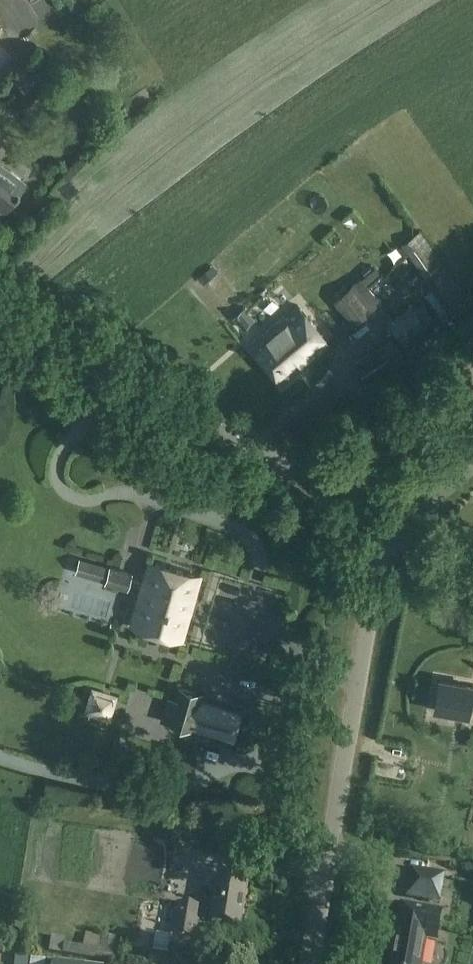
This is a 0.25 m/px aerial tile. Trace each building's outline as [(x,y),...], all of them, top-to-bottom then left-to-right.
[(61,87),(47,71),(15,98),(29,114),(61,87)] [(5,212),(26,182),(0,164),(0,209),(5,212)] [(420,232),(402,244),(425,278),(453,318),(470,304),(443,265),(420,232)] [(210,266),(198,276),(201,282),(214,272),(210,266)] [(356,326),(382,303),(361,278),(335,301),(356,326)] [(401,341),(434,319),(423,303),(390,325),(401,341)] [(299,306),(252,345),(258,352),(268,364),(283,383),(321,352),(330,345),(315,325),(299,306)] [(251,323),(241,311),(233,318),(244,329),(251,323)] [(421,333),(416,336),(420,342),(425,339),(421,333)] [(397,366),(396,365),(405,358),(391,339),(382,345),(355,362),(368,385),(397,366)] [(132,625),(183,640),(201,577),(150,562),(132,625)] [(111,567),(107,581),(106,583),(128,589),(132,574),(111,567)] [(471,704),(472,704),(472,687),(440,681),(435,709),(469,715),(471,704)] [(193,730),(233,741),(241,714),(201,702),(203,694),(179,688),(169,723),(193,730)] [(445,874),(411,869),(406,897),(440,903),(445,874)] [(220,877),(211,924),(238,928),(247,882),(220,877)] [(168,955),(167,956),(184,958),(210,963),(214,941),(196,938),(201,907),(176,903),(170,937),(170,938),(168,955)] [(401,904),(390,963),(422,963),(426,940),(436,942),(442,912),(401,904)] [(103,937),(101,948),(115,950),(116,939),(103,937)] [(114,953),(103,951),(100,951),(83,947),(65,944),(63,954),(63,955),(112,963),(114,953)]
